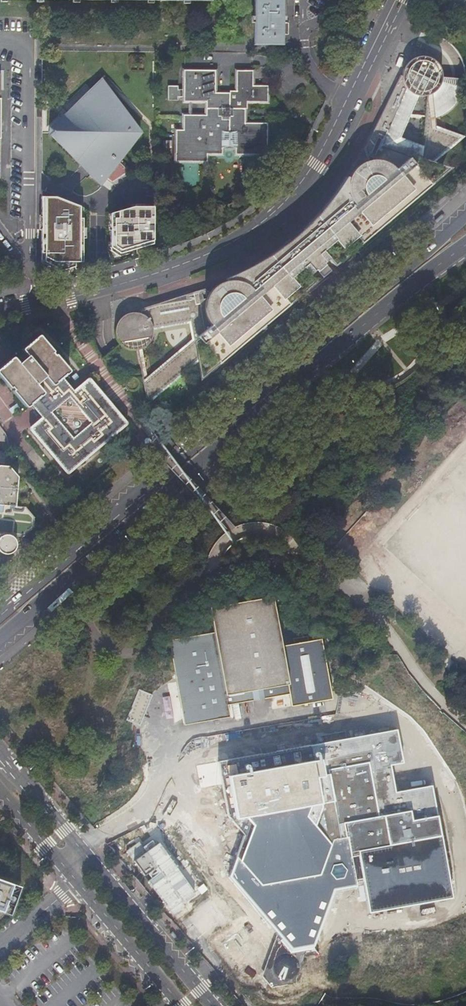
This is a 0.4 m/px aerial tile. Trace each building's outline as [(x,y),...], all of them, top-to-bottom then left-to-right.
[(254,43),(281,44),(281,33),(281,23),(282,0),(254,0),(254,43)] [(122,311),(118,318),(117,322),(116,329),(117,335),(120,339),(123,343),(128,347),(133,348),(138,349),(145,402),(203,354),(204,370),(222,355),(314,277),(310,272),(314,268),(318,273),(327,266),(322,261),(327,257),(332,263),(442,169),(426,165),(458,137),(434,128),(434,118),(441,115),(447,111),(452,106),(456,100),(461,94),(464,87),(465,78),(441,78),(441,71),(438,66),(433,60),(428,58),(422,58),(418,58),(414,60),(410,63),(407,66),(404,72),(401,77),(366,147),(373,171),(359,182),(348,179),(306,228),(309,236),(299,236),(296,247),(285,246),(271,256),(258,264),(249,268),(231,274),(233,286),(225,286),(219,294),(208,284),(141,306),(142,312),(127,313),(127,308),(122,311)] [(184,101),(207,101),(207,115),(184,115),(184,130),(177,130),(177,159),(207,160),(208,154),(222,154),(223,130),(237,130),(236,154),(268,154),(268,123),(245,123),(245,109),(248,109),(248,102),(267,102),(268,85),(252,85),(252,71),(238,70),(237,89),(216,89),(216,71),(185,70),(184,101)] [(113,96),(100,80),(71,108),(67,112),(60,119),(50,129),(51,137),(79,166),(83,170),(88,175),(99,186),(104,179),(112,169),(118,161),(140,133),(113,96)] [(176,153),(171,139),(164,141),(169,155),(176,153)] [(56,198),(41,198),(41,261),(61,271),(75,267),(74,263),(82,263),(82,208),(56,198)] [(110,248),(118,254),(134,250),(134,248),(140,248),(151,244),(152,207),(133,207),(113,213),(113,224),(110,224),(110,248)] [(15,357),(14,357),(13,357),(12,357),(0,368),(0,377),(25,407),(25,408),(26,408),(27,408),(33,403),(45,418),(31,429),(68,473),(126,424),(89,381),(75,393),(63,378),(68,374),(69,373),(69,372),(69,371),(40,337),(39,336),(38,336),(38,337),(23,349),(22,349),(22,350),(22,351),(22,352),(15,357)] [(0,553),(2,554),(3,554),(4,555),(5,555),(7,555),(8,555),(9,554),(9,555),(15,550),(15,549),(15,548),(15,547),(16,546),(16,545),(16,544),(15,543),(15,541),(14,540),(13,539),(12,537),(11,537),(9,536),(23,537),(31,531),(32,515),(25,506),(16,505),(18,480),(8,469),(0,468),(0,553)] [(294,643),(281,646),(272,596),(198,609),(202,634),(168,640),(183,725),(229,717),(227,705),(288,694),(290,706),(332,699),(321,638),(308,641),(308,636),(293,638),(294,643)] [(135,734),(147,702),(133,697),(125,722),(122,721),(119,728),(135,734)] [(357,850),(394,844),(391,828),(372,831),(362,838),(361,833),(358,834),(349,784),(356,783),(353,769),(347,770),(341,739),(314,744),(223,760),(216,761),(226,816),(242,835),(227,877),(290,952),(313,949),(333,893),(356,888),(355,881),(362,880),(357,850)] [(391,828),(394,844),(419,839),(417,823),(391,828)] [(440,835),(419,839),(394,844),(357,850),(362,880),(368,912),(451,897),(440,835)] [(4,914),(7,905),(14,908),(18,897),(11,894),(14,886),(0,881),(0,912),(4,914)] [(282,957),(280,958),(278,959),(277,960),(276,961),(275,963),(274,965),(273,967),(273,970),(273,972),(274,974),(275,976),(277,978),(278,979),(281,980),(283,981),(285,981),(288,981),(290,980),(292,980),(293,979),(294,977),(296,976),(297,974),(298,972),(298,970),(298,968),(297,965),(297,963),(295,961),(294,960),(292,958),(291,957),(289,957),(287,956),(285,956),(282,957)]
